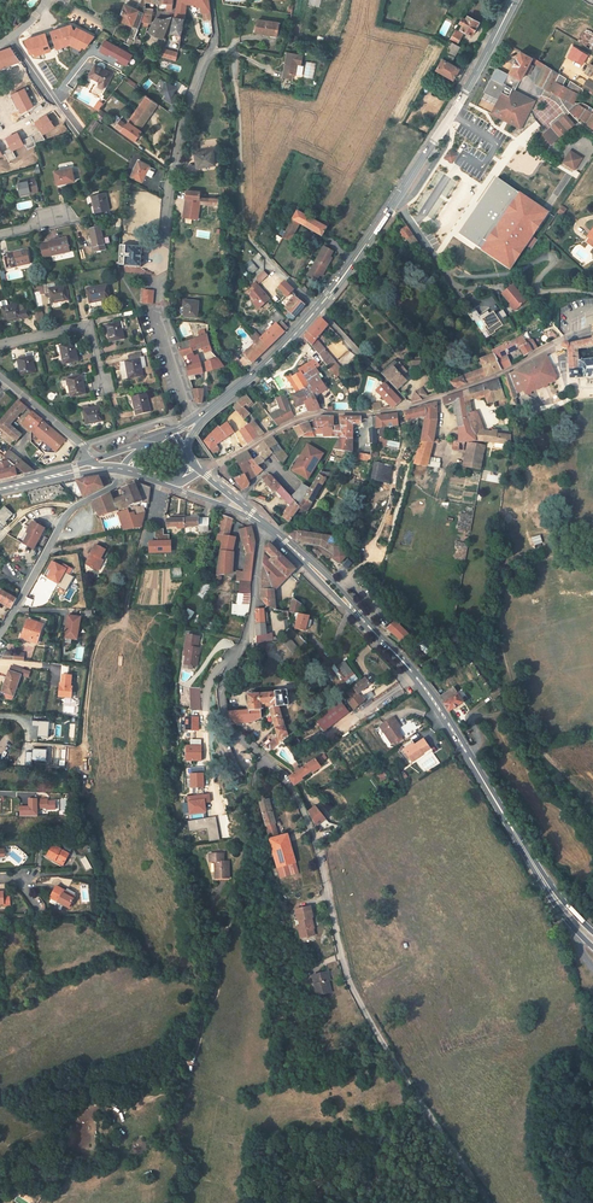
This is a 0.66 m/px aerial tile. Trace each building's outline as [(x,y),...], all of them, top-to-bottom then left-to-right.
[(156,3),(157,10),(159,10),(170,11),(170,6),(168,6),(169,0),(157,0),(156,3)] [(205,6),(207,21),(215,20),(213,0),(182,0),(182,1),(180,16),(184,17),(184,19),(188,20),(191,6),(205,6)] [(138,29),(140,20),(143,12),(130,6),(123,22),(135,28),(138,29)] [(154,17),(156,11),(149,10),(147,14),(145,22),(144,25),(148,26),(148,24),(152,25),(154,17)] [(174,19),(166,20),(160,18),(151,33),(155,34),(166,38),(167,38),(169,35),(172,27),(174,19)] [(188,20),(184,19),(179,18),(178,25),(176,34),(183,36),(182,41),(184,41),(188,20)] [(472,18),(464,30),(475,36),(482,24),(472,18)] [(282,25),(260,22),(258,35),(270,37),(270,34),(280,36),(282,25)] [(94,36),(72,25),(26,40),(32,57),(71,45),(86,48),(94,36)] [(138,29),(135,28),(128,44),(138,50),(140,41),(135,39),(138,29)] [(578,41),(586,46),(588,43),(592,46),(592,32),(585,28),(578,41)] [(453,41),(462,46),(468,36),(459,31),(453,41)] [(132,56),(105,41),(100,52),(108,56),(109,54),(119,60),(118,62),(126,66),(132,56)] [(455,65),(465,48),(462,46),(453,41),(444,59),(446,60),(440,71),(457,81),(463,69),(455,65)] [(0,52),(0,69),(20,62),(10,48),(0,52)] [(574,61),(575,60),(577,61),(585,66),(591,57),(576,48),(570,59),(574,61)] [(163,56),(179,61),(181,54),(166,50),(163,56)] [(297,76),(299,65),(302,66),(304,55),(287,52),(282,78),(294,80),(294,75),(297,76)] [(563,76),(541,61),(538,60),(523,52),(511,74),(512,75),(522,80),(523,81),(526,75),(531,77),(536,67),(534,65),(535,63),(547,70),(547,72),(552,75),(545,88),(548,90),(562,98),(567,106),(573,114),(591,126),(590,127),(592,129),(592,109),(589,106),(585,104),(579,104),(578,103),(582,96),(584,96),(586,92),(586,91),(580,87),(574,83),(571,89),(567,87),(570,80),(563,76)] [(105,88),(106,87),(112,75),(95,66),(89,77),(100,84),(100,85),(100,86),(100,87),(101,87),(101,88),(102,88),(103,88),(104,88),(105,88)] [(500,109),(502,113),(502,114),(500,118),(522,130),(537,103),(517,92),(523,81),(522,81),(522,80),(512,75),(511,75),(499,69),(487,89),(492,92),(490,95),(500,100),(496,107),(500,109)] [(547,72),(539,87),(544,90),(545,88),(552,75),(547,72)] [(48,80),(52,88),(58,84),(54,77),(48,80)] [(590,82),(587,87),(585,86),(586,85),(583,83),(580,87),(586,91),(592,95),(592,84),(590,82)] [(163,94),(169,97),(167,100),(176,105),(181,96),(178,94),(181,89),(170,83),(163,94)] [(32,106),(24,89),(12,95),(21,113),(32,106)] [(562,98),(548,90),(545,97),(553,101),(559,105),(562,109),(567,106),(562,98)] [(145,132),(143,131),(161,105),(150,97),(132,123),(127,119),(120,129),(138,142),(145,132)] [(98,100),(94,108),(99,111),(103,103),(98,100)] [(554,128),(545,135),(554,145),(564,138),(562,136),(566,132),(567,134),(577,127),(569,117),(573,114),(567,106),(562,109),(565,114),(552,125),(554,128)] [(502,114),(502,113),(500,109),(496,107),(493,114),(500,118),(502,114)] [(46,115),(35,123),(43,135),(54,127),(46,115)] [(93,121),(87,130),(92,133),(98,124),(93,121)] [(32,136),(23,141),(27,150),(35,146),(35,143),(45,140),(39,131),(32,136)] [(17,132),(5,138),(10,149),(11,152),(12,151),(24,146),(17,132)] [(11,152),(10,149),(4,152),(9,161),(16,158),(12,151),(11,152)] [(457,155),(450,151),(446,158),(452,162),(457,155)] [(573,152),(566,164),(577,172),(585,160),(573,152)] [(204,168),(220,168),(219,153),(203,153),(204,168)] [(142,183),(151,166),(139,161),(131,177),(142,183)] [(77,170),(59,174),(60,178),(54,179),(56,189),(62,187),(79,183),(77,170)] [(549,212),(496,178),(458,236),(510,270),(549,212)] [(41,182),(22,186),(25,199),(43,195),(41,182)] [(204,201),(203,201),(204,193),(191,191),(190,199),(187,219),(202,220),(204,201)] [(110,196),(98,199),(102,215),(113,213),(110,196)] [(563,216),(567,209),(562,206),(557,213),(563,216)] [(334,222),(326,218),(323,223),(301,212),(285,240),(294,244),(304,227),(325,238),(326,238),(334,222)] [(405,242),(408,240),(411,246),(419,243),(408,225),(402,231),(405,242)] [(104,231),(93,233),(98,255),(109,253),(104,231)] [(55,259),(74,255),(71,242),(65,243),(66,245),(53,248),(55,259)] [(119,265),(140,267),(142,248),(120,246),(119,265)] [(336,259),(333,258),(336,252),(328,248),(312,277),(320,281),(323,275),(326,277),(336,259)] [(10,271),(33,267),(30,253),(22,254),(23,257),(8,260),(10,271)] [(250,269),(256,264),(254,261),(247,266),(250,269)] [(250,269),(255,274),(261,269),(256,264),(250,269)] [(265,282),(271,275),(267,272),(261,279),(265,282)] [(284,289),(292,296),(284,306),(299,318),(309,306),(294,294),(296,291),(289,283),(287,284),(288,285),(284,289)] [(255,295),(259,301),(257,303),(262,308),(274,299),(263,286),(259,289),(255,295)] [(519,309),(529,300),(517,286),(507,295),(519,309)] [(117,302),(114,287),(92,291),(95,306),(117,302)] [(51,296),(55,296),(56,306),(73,303),(70,288),(54,290),(53,288),(49,288),(51,296)] [(143,294),(142,303),(152,304),(153,295),(143,294)] [(20,302),(20,304),(9,307),(3,308),(5,323),(23,320),(23,321),(31,319),(30,311),(26,311),(24,301),(20,302)] [(183,307),(185,307),(184,317),(197,318),(199,302),(184,301),(183,307)] [(513,318),(508,311),(501,316),(500,315),(497,318),(495,316),(493,313),(485,318),(491,327),(490,328),(490,329),(496,337),(501,334),(500,333),(508,327),(506,323),(513,318)] [(45,321),(43,312),(36,313),(38,322),(45,321)] [(329,353),(330,352),(321,340),(333,327),(325,319),(308,338),(320,352),(324,357),(329,353)] [(131,339),(126,323),(112,327),(116,344),(131,339)] [(273,348),(288,333),(281,325),(265,340),(273,348)] [(248,356),(265,340),(258,333),(254,337),(257,341),(257,345),(247,355),(248,356)] [(203,350),(214,346),(211,336),(193,342),(197,354),(200,352),(200,351),(203,350)] [(510,356),(523,349),(527,356),(535,351),(531,343),(530,344),(527,340),(525,336),(497,350),(502,360),(501,361),(506,370),(513,366),(515,365),(510,356)] [(535,351),(540,348),(535,339),(530,340),(529,339),(527,340),(530,344),(531,343),(535,351)] [(248,356),(256,364),(273,348),(265,340),(248,356)] [(572,346),(571,345),(569,345),(568,345),(567,346),(567,347),(567,348),(568,349),(569,350),(571,350),(572,359),(569,360),(570,374),(572,374),(573,381),(590,380),(591,385),(592,385),(592,340),(572,346)] [(182,346),(185,358),(197,354),(193,342),(184,345),(182,346)] [(502,360),(497,350),(493,343),(492,342),(486,345),(491,354),(492,357),(484,362),(488,370),(467,379),(455,384),(458,387),(459,389),(461,390),(467,387),(501,373),(506,370),(501,361),(502,360)] [(78,345),(63,348),(67,367),(82,363),(78,345)] [(324,357),(320,352),(315,356),(318,360),(302,370),(305,374),(314,388),(315,387),(312,383),(324,376),(325,375),(321,368),(324,366),(323,365),(327,361),(324,357)] [(30,358),(21,360),(25,377),(39,374),(36,357),(38,357),(37,353),(29,355),(30,358)] [(327,361),(334,369),(339,364),(329,353),(324,357),(327,361)] [(136,356),(136,360),(129,362),(124,363),(127,380),(132,378),(147,375),(143,359),(145,358),(144,355),(136,356)] [(187,368),(202,364),(200,357),(196,358),(185,361),(187,368)] [(207,362),(209,372),(223,367),(219,358),(207,362)] [(560,377),(550,358),(533,366),(517,374),(527,393),(529,397),(558,384),(560,377)] [(402,365),(399,361),(386,374),(402,391),(410,383),(404,376),(408,373),(402,365)] [(339,364),(334,369),(342,379),(347,374),(339,364)] [(189,376),(190,378),(205,374),(203,365),(188,370),(189,376)] [(294,374),(297,379),(305,374),(302,370),(294,374)] [(290,376),(299,391),(303,389),(297,379),(294,374),(290,376)] [(314,388),(305,374),(297,379),(303,389),(305,392),(313,388),(314,388)] [(521,396),(527,393),(517,374),(513,377),(521,396)] [(509,389),(511,393),(514,406),(514,408),(520,406),(519,398),(521,398),(521,396),(513,377),(512,375),(506,378),(506,380),(509,389)] [(319,398),(333,389),(324,376),(312,383),(315,387),(314,388),(313,388),(319,398)] [(85,378),(70,381),(73,400),(88,396),(85,378)] [(509,401),(505,391),(509,389),(506,380),(476,392),(475,393),(470,395),(469,394),(459,398),(447,402),(448,404),(450,408),(455,406),(462,404),(462,402),(467,400),(471,424),(477,432),(479,432),(479,443),(491,444),(514,447),(514,444),(515,438),(502,437),(502,434),(501,433),(493,433),(493,435),(486,434),(486,433),(488,432),(480,414),(476,416),(473,404),(482,400),(483,402),(489,400),(491,407),(492,407),(493,408),(495,408),(494,406),(508,401),(509,401)] [(395,403),(400,408),(406,402),(389,385),(381,392),(393,405),(395,403)] [(305,393),(298,398),(302,408),(310,404),(319,398),(313,388),(305,392),(305,393)] [(196,403),(203,403),(204,389),(193,389),(197,399),(196,403)] [(415,401),(424,399),(424,398),(430,396),(424,389),(420,391),(415,396),(415,401)] [(155,412),(152,393),(136,396),(140,415),(155,412)] [(239,402),(233,407),(236,409),(245,419),(250,414),(244,407),(247,404),(248,405),(253,401),(246,394),(239,402)] [(295,410),(289,398),(281,401),(286,410),(284,413),(275,418),(282,427),(294,421),(291,415),(290,412),(295,410)] [(310,404),(314,413),(322,412),(326,411),(319,398),(310,404)] [(21,434),(10,424),(25,406),(18,399),(0,420),(0,426),(16,440),(21,434)] [(459,416),(460,416),(461,430),(461,444),(457,444),(457,448),(462,449),(462,445),(479,443),(479,432),(477,432),(471,424),(467,400),(462,402),(462,404),(455,406),(456,409),(457,408),(459,416)] [(255,405),(260,411),(265,407),(260,401),(255,405)] [(310,404),(302,408),(305,415),(307,414),(314,413),(310,404)] [(373,406),(374,412),(383,410),(381,404),(373,406)] [(441,423),(438,422),(440,407),(437,406),(430,408),(429,421),(427,441),(423,455),(419,466),(432,469),(438,445),(442,446),(443,441),(439,440),(441,423)] [(515,438),(514,408),(514,406),(500,409),(501,433),(502,434),(502,437),(515,438)] [(106,422),(104,407),(86,410),(89,425),(106,422)] [(423,420),(429,421),(430,408),(421,410),(421,412),(408,415),(408,416),(410,423),(423,420)] [(299,418),(295,410),(290,412),(291,415),(294,421),(297,419),(299,418)] [(57,432),(32,412),(22,423),(50,448),(56,440),(52,437),(57,432)] [(401,416),(382,419),(382,431),(388,429),(402,426),(401,417),(401,416)] [(330,428),(328,428),(328,429),(336,429),(336,420),(323,419),(319,421),(322,428),(330,426),(330,428)] [(336,440),(344,440),(338,452),(359,455),(359,453),(357,453),(356,431),(356,426),(362,426),(365,425),(365,422),(365,419),(344,419),(344,429),(339,429),(338,434),(336,434),(336,440)] [(373,421),(373,446),(377,447),(382,448),(382,440),(382,431),(382,419),(374,420),(373,421)] [(261,436),(267,433),(256,420),(251,424),(261,436)] [(233,432),(226,422),(219,427),(217,426),(204,441),(213,454),(217,451),(215,446),(233,432)] [(251,424),(250,423),(241,431),(250,443),(261,436),(251,424)] [(312,424),(300,429),(299,430),(305,439),(317,434),(312,424)] [(336,434),(336,429),(328,429),(328,435),(330,435),(330,440),(336,440),(336,434)] [(60,436),(57,432),(52,437),(56,440),(60,436)] [(56,440),(61,445),(66,440),(60,436),(56,440)] [(271,450),(279,444),(273,437),(265,442),(271,450)] [(55,452),(61,445),(56,440),(50,448),(55,452)] [(382,440),(382,448),(390,449),(391,443),(391,442),(388,441),(382,440)] [(268,459),(270,461),(277,456),(271,450),(265,442),(258,446),(263,454),(257,460),(256,459),(254,460),(256,462),(258,461),(261,465),(268,459)] [(391,443),(390,449),(403,451),(404,445),(391,443)] [(470,471),(486,474),(490,447),(474,444),(470,471)] [(315,448),(312,453),(309,452),(301,466),(304,467),(300,473),(313,480),(328,455),(315,448)] [(21,468),(26,462),(10,450),(5,456),(9,459),(18,466),(21,468)] [(236,458),(246,472),(237,479),(245,491),(250,488),(252,483),(251,481),(259,476),(250,463),(254,460),(256,459),(250,451),(240,456),(237,457),(236,458)] [(289,457),(284,451),(277,456),(284,465),(289,457)] [(10,477),(19,475),(17,468),(18,466),(9,459),(6,461),(4,461),(0,462),(0,479),(10,477)] [(258,461),(256,462),(254,460),(250,463),(259,476),(261,475),(266,471),(261,465),(258,461)] [(27,473),(36,471),(35,469),(26,462),(21,468),(27,473)] [(392,465),(374,462),(371,479),(390,482),(392,465)] [(468,477),(471,477),(472,477),(473,475),(472,474),(471,473),(470,472),(470,471),(460,469),(459,474),(459,476),(468,478),(468,477)] [(312,513),(334,475),(325,473),(320,482),(316,489),(306,506),(303,510),(310,514),(312,513)] [(75,493),(82,500),(106,486),(110,483),(109,476),(102,476),(80,480),(66,483),(75,493)] [(275,492),(278,494),(279,493),(282,489),(285,491),(287,489),(275,478),(271,483),(277,490),(275,492)] [(146,514),(146,511),(146,508),(147,506),(148,502),(151,487),(137,483),(125,487),(124,487),(127,494),(125,495),(124,496),(125,499),(115,503),(111,492),(95,500),(101,517),(120,512),(130,509),(132,513),(137,512),(138,516),(146,514)] [(28,492),(32,504),(69,495),(59,485),(28,492)] [(306,506),(316,489),(308,485),(305,491),(298,498),(306,506)] [(303,510),(306,506),(298,498),(288,488),(287,489),(285,491),(282,489),(279,493),(285,499),(287,498),(296,506),(288,518),(295,523),(303,510)] [(278,503),(282,499),(277,495),(274,499),(278,503)] [(5,505),(0,511),(0,528),(14,513),(5,505)] [(130,509),(120,512),(126,531),(143,527),(146,514),(138,516),(137,512),(132,513),(130,509)] [(231,537),(234,521),(224,516),(220,529),(222,530),(219,543),(225,544),(221,572),(220,573),(221,574),(222,575),(231,574),(231,572),(234,553),(236,538),(231,537)] [(199,519),(199,527),(210,526),(210,518),(199,519)] [(199,527),(199,519),(186,520),(186,528),(199,527)] [(167,529),(186,528),(186,520),(179,520),(167,521),(167,529)] [(49,530),(37,524),(28,540),(25,545),(25,546),(23,545),(21,549),(27,552),(30,547),(37,551),(39,546),(49,530)] [(155,539),(149,540),(150,552),(172,552),(173,539),(169,538),(170,534),(165,534),(164,527),(154,529),(155,539)] [(238,572),(238,582),(242,582),(252,582),(256,544),(253,528),(248,529),(243,531),(241,531),(243,540),(246,539),(249,556),(245,572),(243,572),(238,572)] [(325,546),(338,555),(336,559),(343,564),(348,557),(342,545),(335,538),(302,532),(300,543),(325,546)] [(541,534),(532,537),(534,544),(543,542),(541,534)] [(94,553),(87,564),(99,571),(105,559),(103,558),(107,549),(96,543),(91,552),(94,553)] [(269,607),(277,611),(282,612),(281,606),(278,606),(278,591),(275,591),(275,583),(272,574),(279,568),(290,579),(299,571),(274,546),(267,552),(264,573),(264,600),(269,607)] [(56,562),(49,577),(60,582),(68,567),(56,562)] [(290,579),(279,568),(272,574),(275,583),(275,591),(278,591),(290,579)] [(250,606),(251,603),(252,582),(242,582),(241,605),(250,606)] [(11,608),(17,597),(2,588),(0,591),(0,600),(11,608)] [(293,611),(292,611),(291,614),(301,616),(302,616),(305,606),(296,601),(293,611)] [(267,611),(258,611),(259,639),(269,638),(268,636),(267,611)] [(81,616),(69,614),(65,636),(77,639),(81,616)] [(299,624),(301,624),(299,632),(309,634),(313,619),(302,616),(301,616),(299,624)] [(22,637),(38,642),(44,623),(28,617),(22,637)] [(401,619),(386,634),(392,640),(395,636),(407,647),(413,641),(410,639),(417,633),(401,619)] [(268,636),(269,638),(259,639),(259,646),(275,645),(275,640),(275,635),(268,636)] [(290,636),(283,642),(292,653),(299,647),(290,636)] [(190,655),(188,667),(200,669),(203,652),(200,651),(202,640),(191,637),(188,654),(190,655)] [(7,652),(4,658),(25,660),(26,653),(7,652)] [(346,659),(336,666),(348,685),(358,679),(346,659)] [(1,692),(15,696),(23,676),(30,678),(32,670),(12,665),(10,669),(1,692)] [(436,671),(429,675),(435,683),(442,679),(436,671)] [(73,674),(63,673),(62,682),(60,682),(59,696),(72,697),(73,685),(72,684),(73,674)] [(369,681),(358,690),(362,695),(367,692),(368,693),(370,691),(370,690),(373,687),(369,681)] [(191,709),(201,710),(200,689),(190,688),(191,709)] [(356,711),(368,702),(366,699),(364,699),(361,696),(362,695),(358,690),(357,689),(351,694),(353,697),(352,698),(355,702),(353,705),(352,705),(353,706),(356,711)] [(444,699),(449,706),(461,698),(460,696),(461,695),(458,690),(444,699)] [(252,698),(253,713),(266,713),(265,713),(268,713),(268,710),(274,710),(282,709),(292,708),(290,693),(279,694),(279,696),(263,697),(262,696),(252,698)] [(466,705),(461,698),(449,706),(454,714),(466,705)] [(342,701),(317,720),(327,733),(352,713),(342,701)] [(274,713),(282,739),(268,749),(273,755),(289,742),(291,741),(282,709),(274,710),(274,712),(273,712),(274,713)] [(253,713),(233,714),(234,723),(237,726),(254,725),(266,721),(266,719),(266,713),(253,713)] [(373,723),(382,719),(380,714),(371,719),(373,723)] [(202,719),(190,719),(190,732),(202,732),(202,719)] [(407,740),(401,732),(397,726),(401,724),(397,719),(383,729),(396,747),(407,740)] [(50,721),(33,720),(32,725),(39,726),(38,736),(49,737),(50,721)] [(241,782),(249,777),(229,737),(221,742),(241,782)] [(433,750),(426,740),(417,746),(416,744),(407,751),(413,760),(423,754),(424,756),(433,750)] [(195,747),(190,747),(190,762),(205,762),(205,748),(205,742),(195,742),(195,747)] [(47,749),(33,748),(32,759),(47,760),(47,749)] [(423,754),(413,760),(415,763),(424,756),(423,754)] [(325,768),(332,763),(332,762),(333,761),(329,755),(305,771),(304,769),(299,772),(301,775),(294,779),(299,789),(308,782),(307,781),(317,774),(318,776),(326,770),(325,768)] [(206,775),(195,776),(195,790),(209,789),(208,781),(207,781),(207,775),(206,775)] [(213,796),(192,799),(194,816),(209,814),(208,805),(214,804),(213,796)] [(273,802),(265,805),(275,841),(283,839),(273,802)] [(330,823),(321,810),(320,810),(312,815),(319,829),(330,823)] [(213,842),(223,840),(219,819),(192,824),(194,833),(211,830),(213,842)] [(283,839),(275,841),(277,849),(294,844),(292,836),(283,839)] [(52,844),(45,857),(62,866),(69,853),(52,844)] [(298,875),(302,874),(294,844),(277,849),(287,884),(300,881),(298,875)] [(220,863),(222,879),(236,878),(234,862),(230,862),(229,854),(216,855),(216,863),(220,863)] [(51,896),(70,907),(77,894),(58,885),(51,896)] [(0,890),(0,907),(10,906),(11,895),(4,895),(4,890),(0,890)] [(316,920),(318,919),(316,908),(300,912),(303,923),(299,924),(301,929),(303,929),(306,928),(309,941),(319,938),(318,931),(316,920)] [(333,982),(331,973),(316,976),(321,997),(332,994),(330,983),(333,982)]
